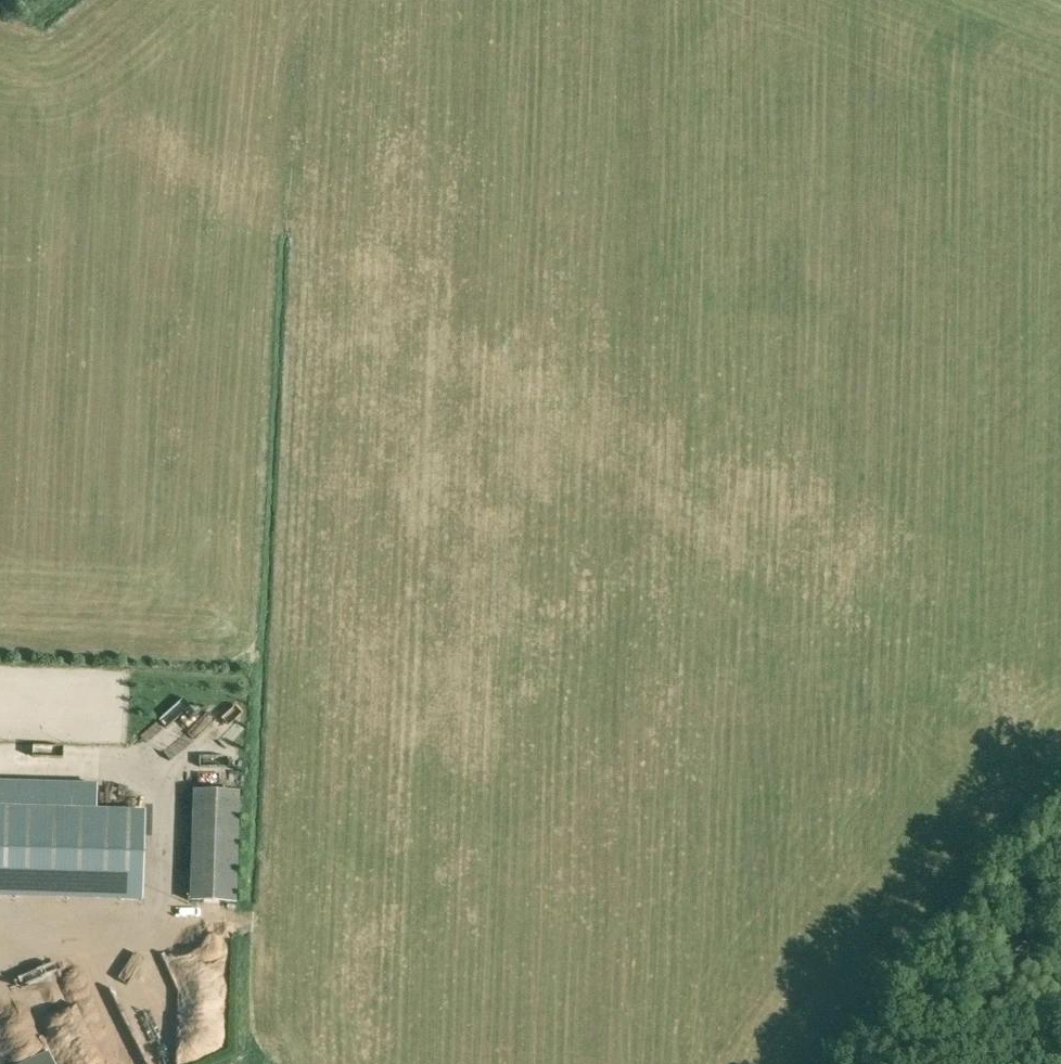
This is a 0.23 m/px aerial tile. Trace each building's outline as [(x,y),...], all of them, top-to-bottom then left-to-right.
[(88,764),(89,774),(113,773),(113,763),(88,764)] [(238,904),(240,793),(194,791),(192,902),(238,904)] [(145,813),(0,808),(0,899),(141,904),(145,813)] [(49,1054),(27,1063),(53,1063),(49,1054)]
